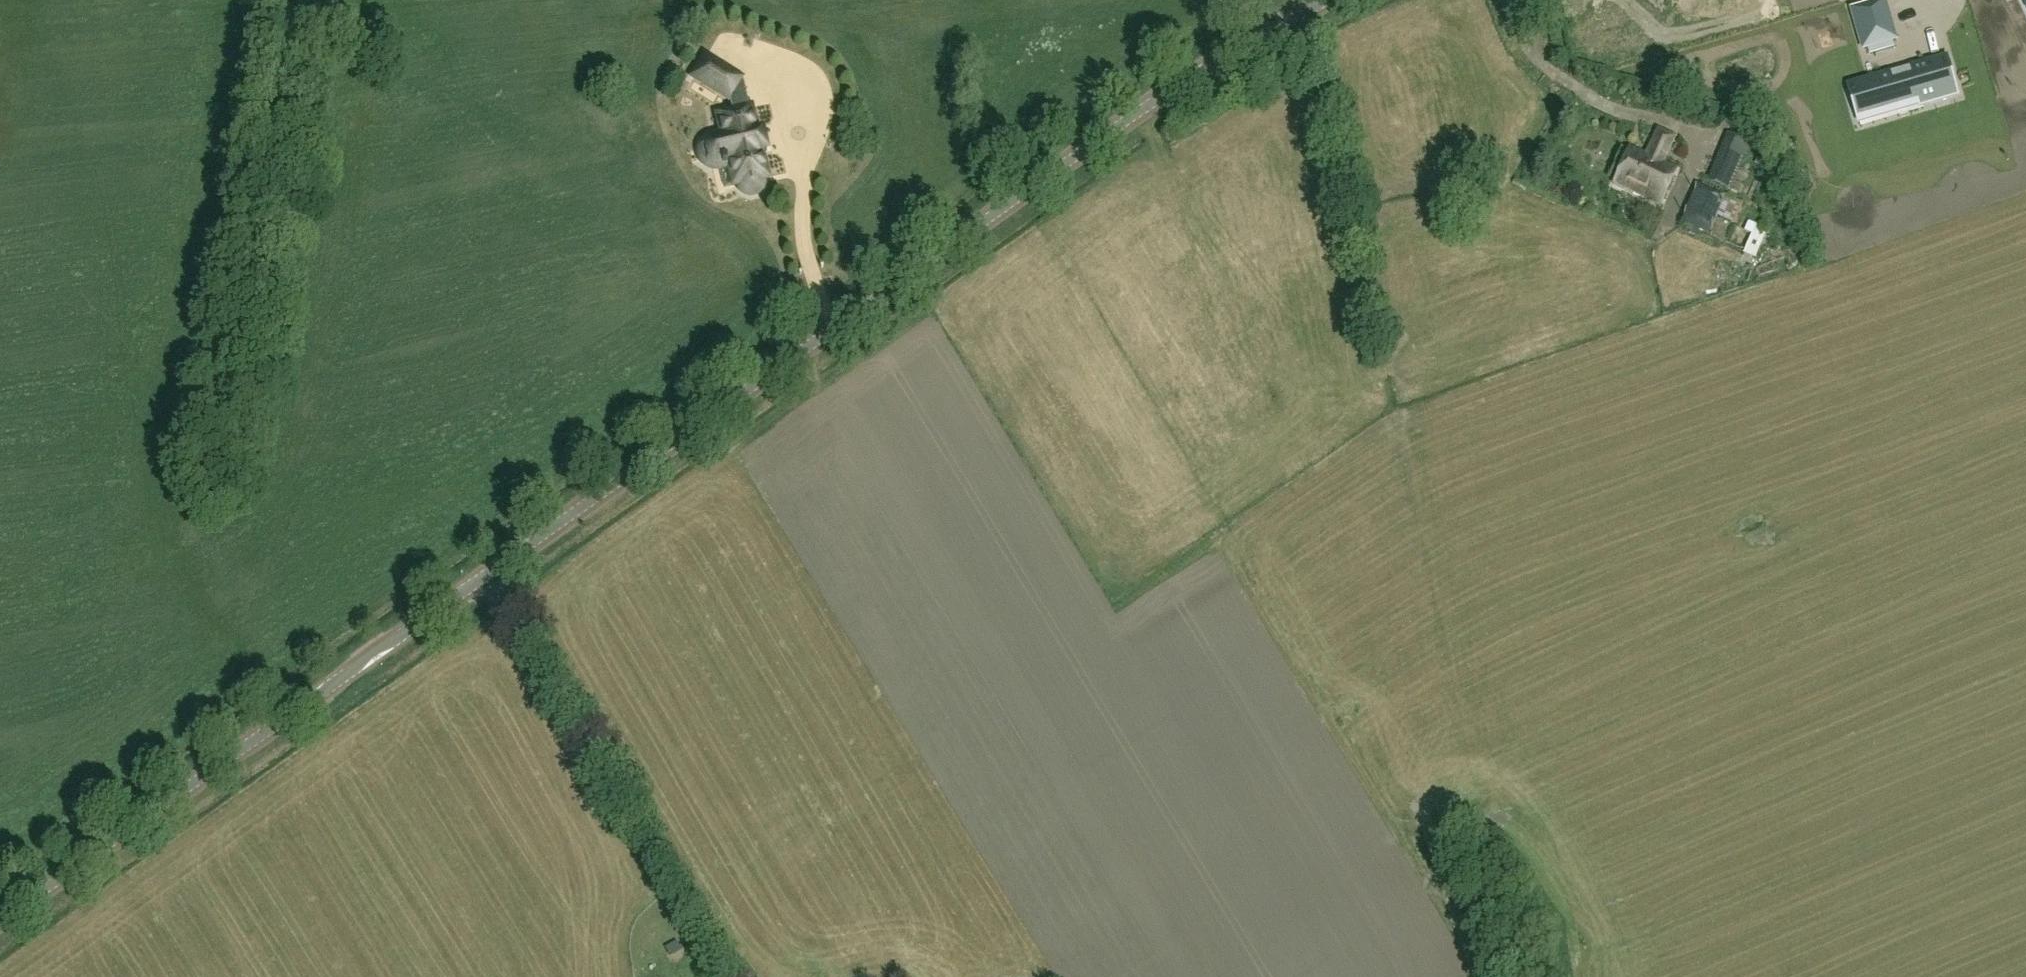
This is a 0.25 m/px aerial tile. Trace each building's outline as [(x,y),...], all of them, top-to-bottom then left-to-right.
[(1983,11),(2005,1),(2004,0),(1978,0),(1983,11)] [(1886,3),(1855,11),(1866,49),(1870,48),(1871,54),(1894,47),(1893,42),(1897,40),(1886,3)] [(694,77),(730,100),(733,112),(718,115),(723,136),(714,138),(706,143),(702,151),(704,160),(712,166),(720,167),(723,166),(723,167),(728,166),(727,165),(730,164),(735,185),(741,184),(743,188),(746,192),(751,194),(757,192),(760,189),(762,184),(761,179),(768,177),(762,152),(768,151),(763,131),(757,133),(751,107),(749,108),(743,80),(706,57),(694,77)] [(1948,61),(1862,86),(1871,116),(1921,102),(1922,105),(1958,94),(1948,61)] [(1613,184),(1660,206),(1676,171),(1662,164),(1674,138),(1657,131),(1646,155),(1630,148),(1613,184)] [(1722,145),(1707,181),(1730,191),(1745,154),(1722,145)] [(1740,204),(1723,198),(1697,187),(1682,223),(1708,234),(1715,218),(1731,223),(1740,204)] [(1755,260),(1765,236),(1753,231),(1743,255),(1755,260)]
